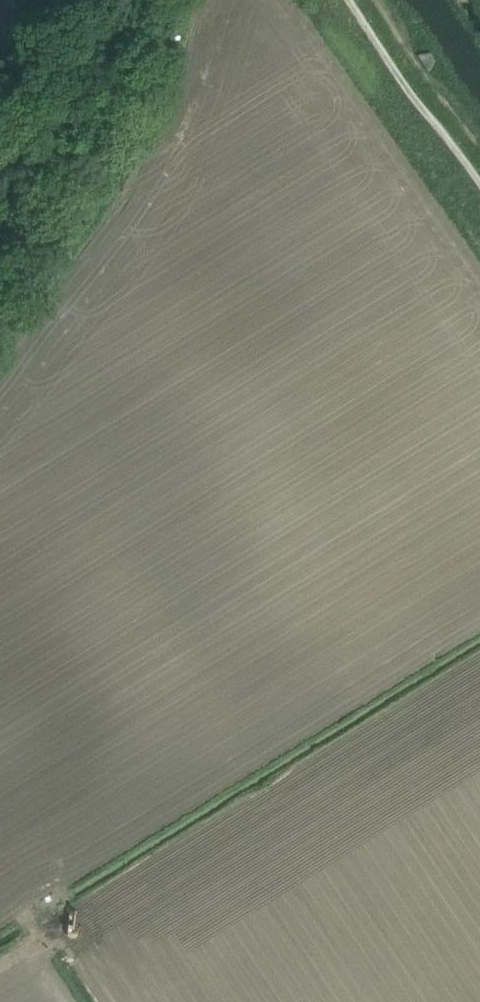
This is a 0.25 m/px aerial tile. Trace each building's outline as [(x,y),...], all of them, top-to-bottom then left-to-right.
[(419,51),(416,53),(428,71),(431,68),(436,58),(430,50),(419,51)]
